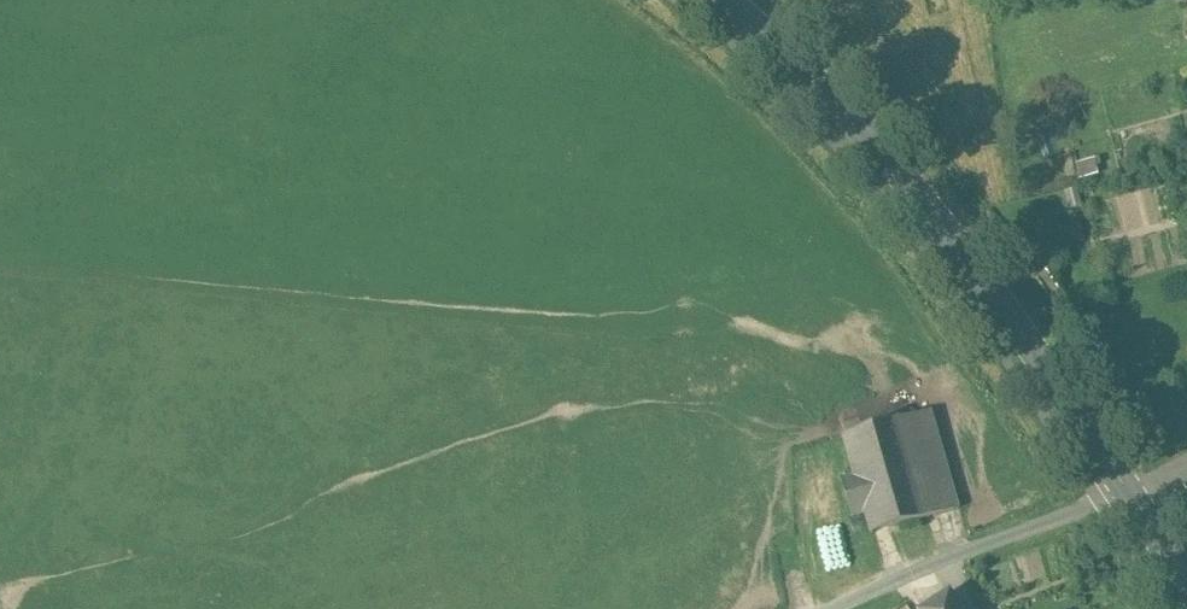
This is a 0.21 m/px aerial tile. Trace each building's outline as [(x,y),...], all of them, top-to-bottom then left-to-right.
[(1095,159),(1077,163),(1080,179),(1098,175),(1095,159)] [(931,411),(842,437),(854,476),(841,480),(852,519),(865,515),(871,535),(960,510),(931,411)] [(950,596),(929,608),(959,608),(950,596)]
